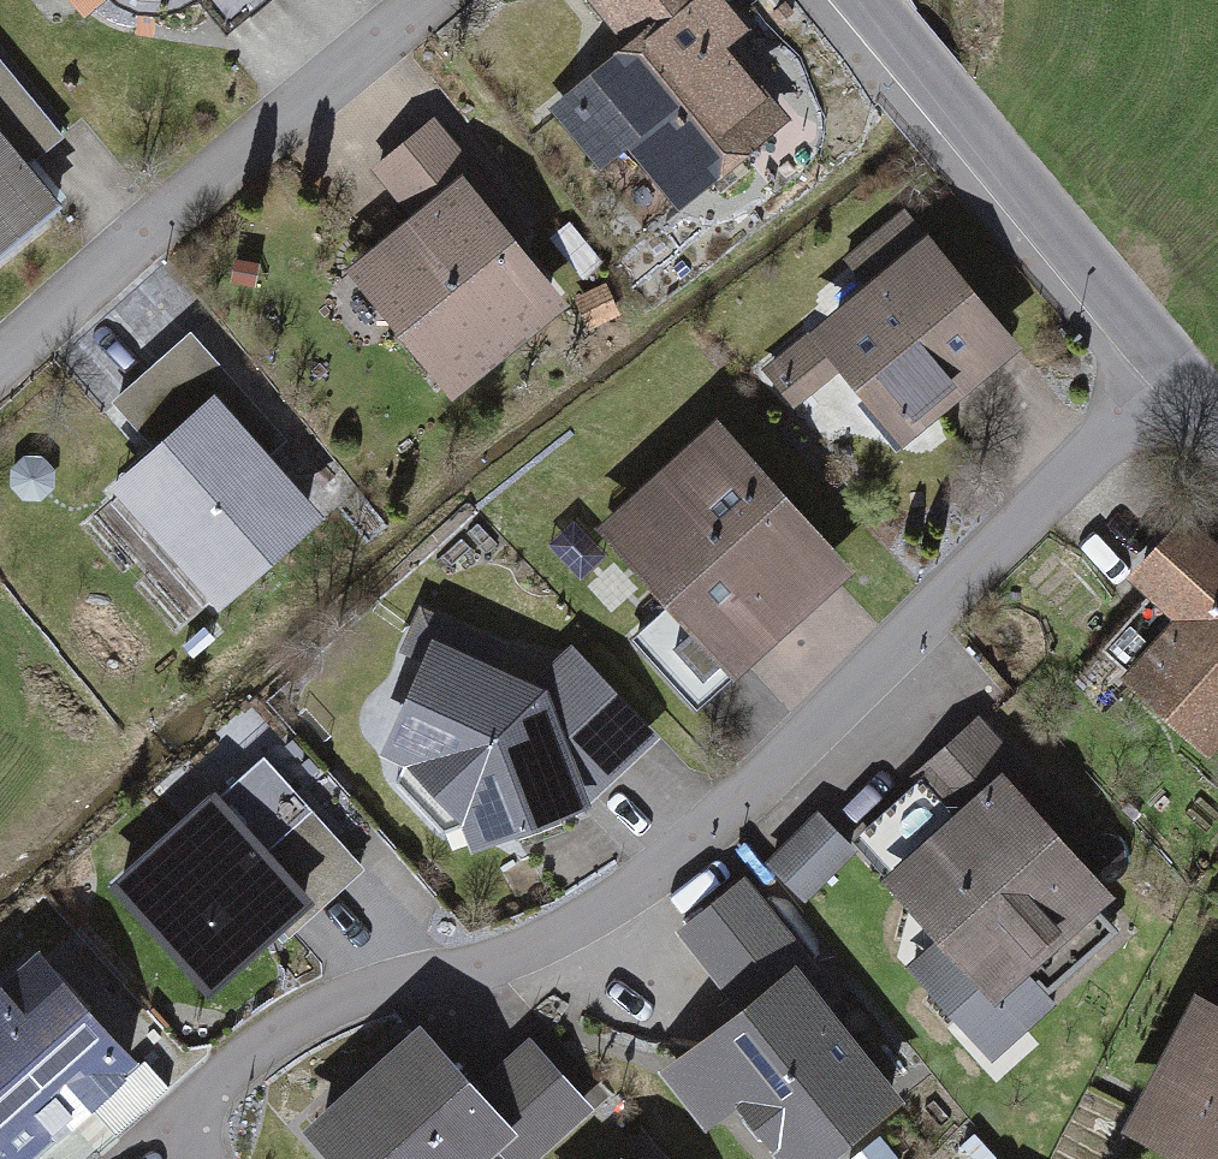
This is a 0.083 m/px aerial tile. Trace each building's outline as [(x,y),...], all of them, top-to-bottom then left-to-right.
[(73,50),(122,11),(134,26),(167,0),(33,0),(73,50)] [(692,0),(595,0),(584,9),(630,65),(591,96),(575,76),(512,126),(540,161),(571,136),(601,173),(612,165),(670,236),(681,226),(704,254),(768,202),(751,181),(789,150),(692,31),(707,19),(692,0)] [(61,233),(22,183),(68,147),(0,61),(0,281),(61,233)] [(412,237),(331,305),(440,435),(564,332),(518,276),(537,260),(435,137),(372,189),(412,237)] [(889,476),(1020,383),(910,229),(839,279),(863,312),(760,386),(794,432),(836,402),(889,476)] [(285,464),(194,351),(110,419),(150,469),(91,517),(200,651),(324,550),(266,479),(285,464)] [(692,720),(845,587),(720,445),(598,552),(656,618),(626,644),(692,720)] [(1209,765),(1217,754),(1217,555),(1178,520),(1122,585),(1170,627),(1118,686),(1209,765)] [(577,655),(536,690),(504,676),(516,655),(420,617),(410,642),(421,648),(377,755),(409,767),(402,779),(472,854),(562,816),(574,823),(658,748),(577,655)] [(207,795),(102,888),(201,998),(355,861),(303,803),(328,781),(264,709),(189,775),(207,795)] [(1064,853),(1086,834),(987,720),(921,778),(947,809),(875,871),(936,942),(906,968),(957,1026),(949,1034),(1003,1096),(1046,1059),(1029,1039),(1142,942),(1064,853)] [(765,865),(806,910),(858,864),(817,818),(765,865)] [(899,1107),(805,984),(815,977),(744,884),(675,936),(732,1011),(655,1070),(710,1142),(741,1118),(772,1158),(830,1158),(899,1107)] [(33,948),(0,974),(0,1158),(20,1158),(131,1073),(33,948)] [(1205,1001),(1186,992),(1118,1128),(1181,1158),(1217,1158),(1217,975),(1205,1001)] [(420,1027),(295,1128),(321,1158),(485,1158),(490,1154),(494,1158),(549,1158),(595,1121),(536,1049),(477,1097),(420,1027)]
